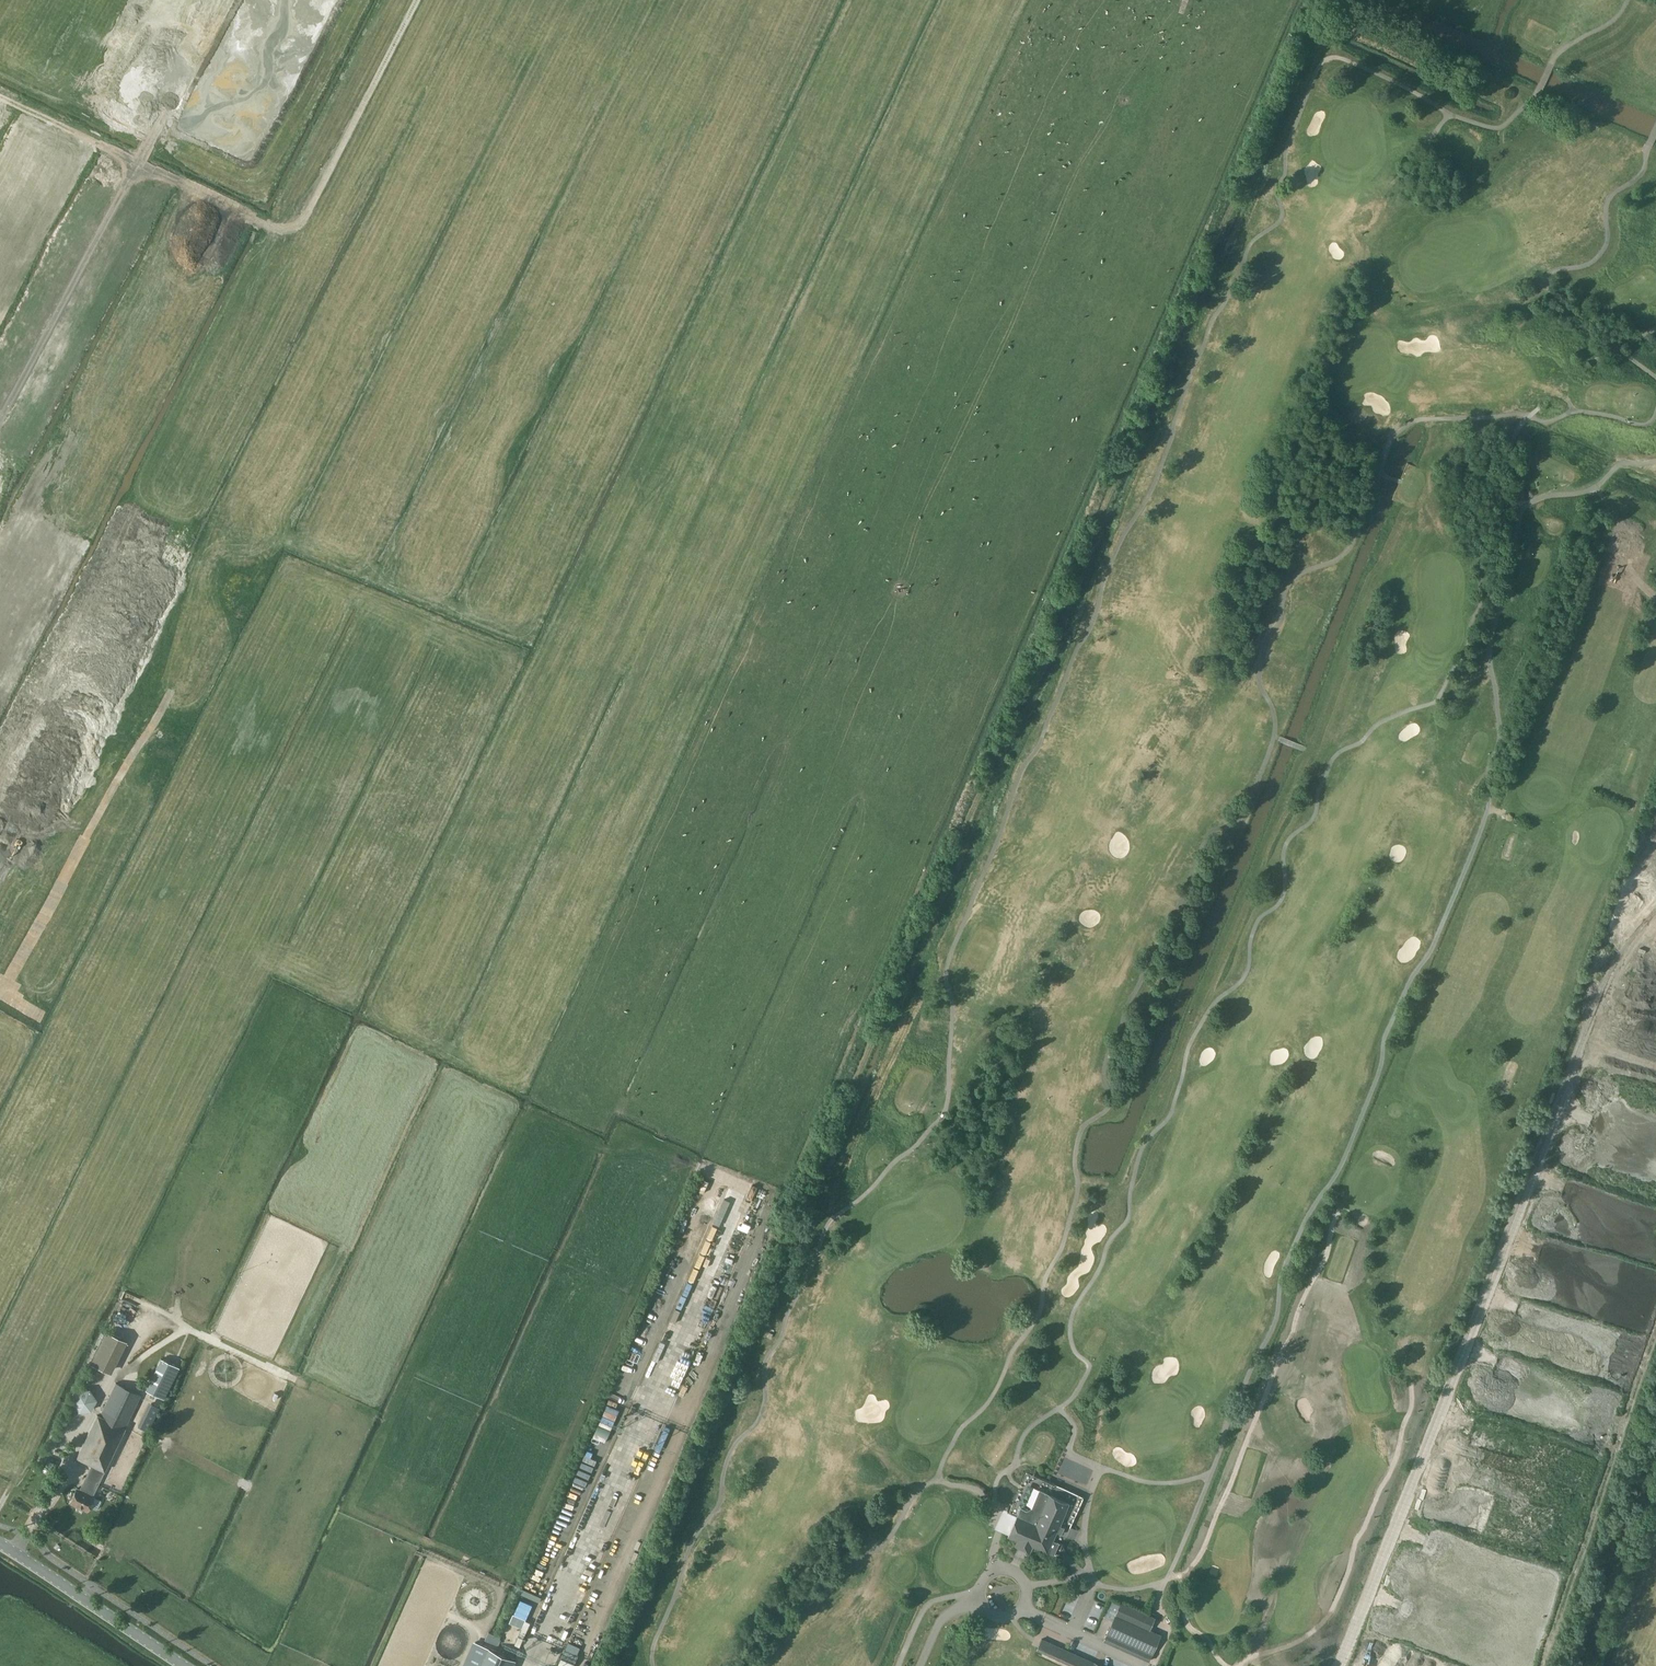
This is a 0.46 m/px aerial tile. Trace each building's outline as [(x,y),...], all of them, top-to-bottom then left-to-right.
[(106,1330),(90,1363),(111,1373),(127,1340),(106,1330)] [(164,1398),(180,1367),(162,1358),(146,1389),(164,1398)] [(94,1494),(93,1493),(122,1433),(141,1394),(116,1382),(100,1415),(98,1414),(88,1433),(77,1456),(92,1464),(81,1488),(78,1486),(71,1500),(88,1508),(94,1494)] [(91,1409),(97,1398),(90,1388),(78,1389),(73,1400),(79,1410),(91,1409)] [(1032,1546),(1033,1545),(1047,1552),(1069,1503),(1049,1494),(1049,1495),(1040,1491),(1033,1508),(1027,1510),(1021,1507),(1018,1515),(1017,1515),(1008,1535),(1018,1539),(1018,1540),(1026,1543),(1032,1546)] [(1114,1618),(1121,1603),(1112,1599),(1105,1615),(1109,1617),(1114,1618)] [(1104,1641),(1149,1661),(1161,1635),(1150,1630),(1155,1618),(1121,1603),(1114,1618),(1104,1641)] [(1044,1636),(1039,1648),(1079,1665),(1111,1665),(1044,1636)] [(462,1665),(513,1665),(516,1660),(489,1648),(473,1641),(462,1665)]
